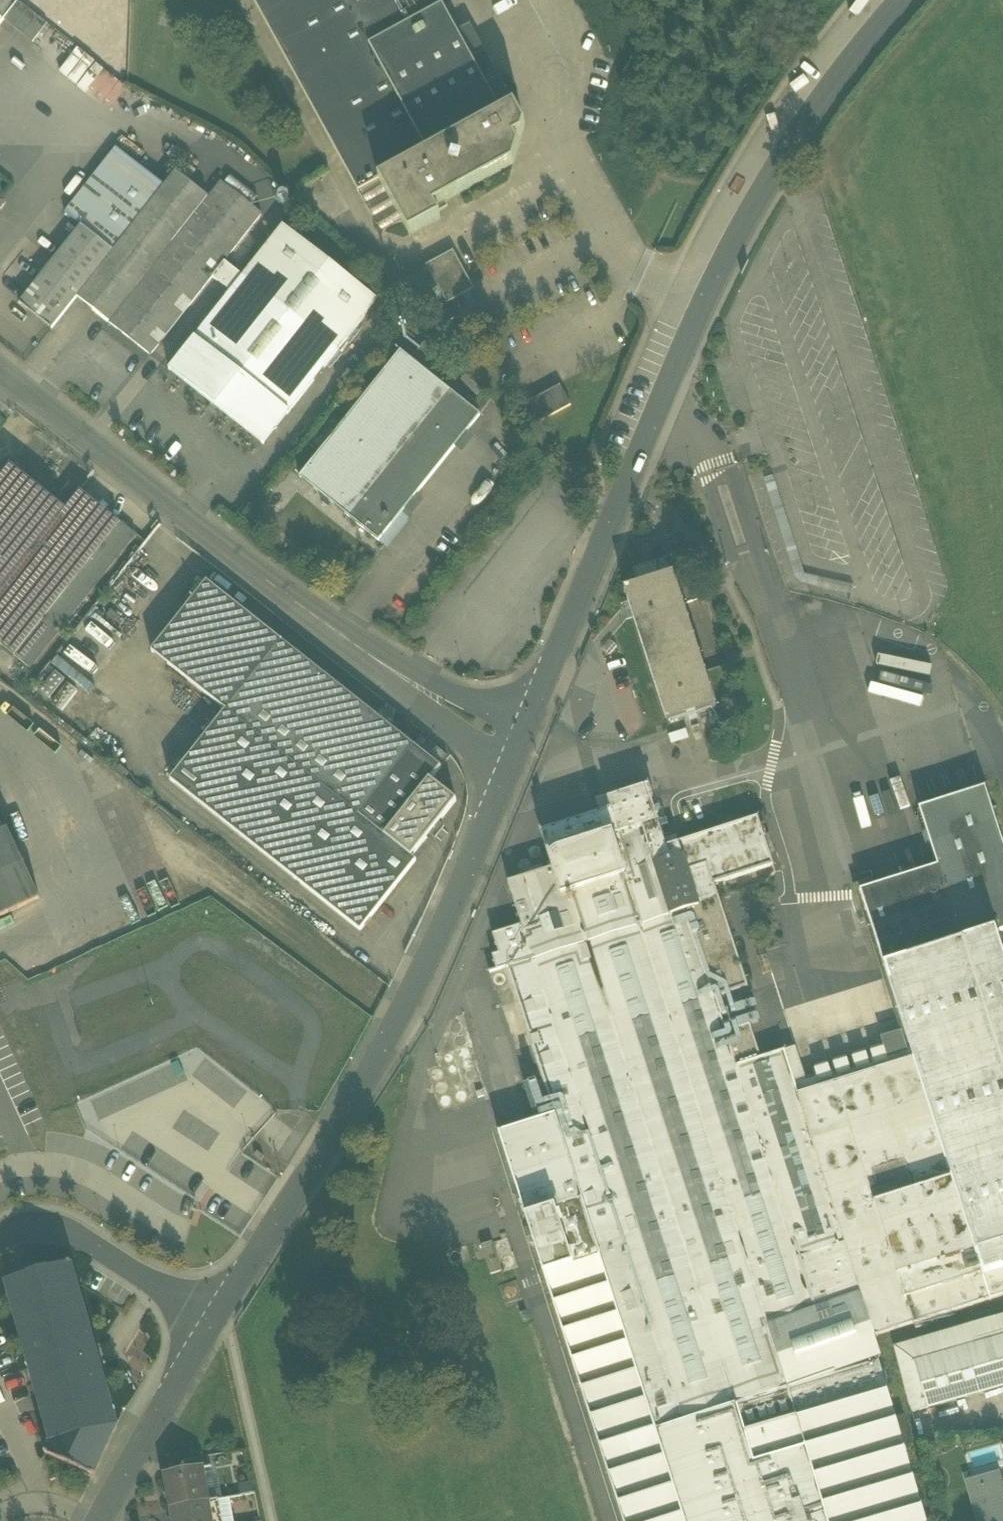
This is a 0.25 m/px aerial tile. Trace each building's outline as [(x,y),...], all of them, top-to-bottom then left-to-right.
[(3,22),(19,1),(17,0),(0,0),(0,19),(3,22)] [(379,181),(380,180),(380,179),(501,113),(457,32),(440,0),(253,0),(358,192),(379,181)] [(5,21),(42,50),(57,31),(20,2),(5,21)] [(470,25),(457,32),(501,113),(513,106),(470,25)] [(513,106),(501,113),(380,179),(380,180),(379,181),(410,236),(441,218),(435,208),(515,163),(519,146),(516,139),(523,134),(525,126),(514,106),(513,106)] [(65,212),(81,226),(114,251),(164,188),(116,147),(65,212)] [(176,172),(164,188),(114,251),(77,297),(109,323),(208,197),(176,172)] [(151,355),(212,277),(225,262),(262,214),(222,183),(111,324),(151,355)] [(77,297),(114,251),(81,226),(19,304),(52,329),(77,297)] [(283,226),(244,276),(338,350),(378,300),(283,226)] [(437,285),(448,305),(476,289),(455,250),(427,266),(437,285)] [(212,277),(231,292),(244,276),(225,262),(212,277)] [(409,276),(419,295),(437,285),(427,266),(409,276)] [(231,292),(195,338),(289,412),(338,350),(244,276),(231,292)] [(403,353),(437,380),(450,363),(416,337),(403,353)] [(289,412),(195,338),(169,370),(264,445),(289,412)] [(437,380),(403,353),(401,352),(301,478),(381,541),(481,415),(437,380)] [(561,384),(528,402),(539,421),(572,403),(561,384)] [(67,509),(13,466),(0,482),(0,593),(67,509)] [(16,654),(121,522),(81,491),(67,509),(0,593),(0,642),(16,654)] [(137,535),(121,522),(16,654),(32,667),(137,535)] [(633,569),(635,573),(677,560),(676,555),(633,569)] [(635,573),(638,585),(674,573),(674,574),(681,572),(677,560),(635,573)] [(717,706),(674,574),(674,573),(638,585),(625,589),(668,722),(717,706)] [(416,861),(412,857),(412,858),(385,836),(430,780),(431,780),(441,767),(436,763),(426,776),(404,759),(414,746),(281,641),(207,582),(152,652),(226,710),(171,780),(361,931),(416,861)] [(436,763),(414,746),(404,759),(426,776),(436,763)] [(457,801),(431,780),(430,780),(385,836),(412,858),(412,857),(457,801)] [(624,1520),(927,1520),(878,1361),(838,1373),(835,1372),(881,1357),(874,1337),(798,1094),(785,1051),(761,1058),(750,1024),(726,1032),(714,997),(747,986),(714,884),(773,865),(758,817),(677,843),(677,844),(666,847),(650,798),(653,797),(649,784),(606,798),(610,809),(540,831),(548,854),(548,856),(545,857),(547,862),(541,864),(543,872),(508,883),(522,926),(492,936),(498,955),(491,957),(496,972),(507,968),(543,1082),(536,1084),(540,1099),(548,1097),(554,1115),(499,1133),(624,1520)] [(914,1058),(990,1300),(1002,1296),(1002,956),(996,933),(1002,931),(1002,843),(985,788),(920,809),(938,866),(876,886),(874,879),(854,886),(862,912),(867,911),(905,1030),(914,1058)] [(41,899),(10,831),(6,833),(0,836),(0,918),(41,899)] [(527,847),(531,859),(543,855),(539,843),(527,847)] [(914,1058),(905,1030),(876,1039),(886,1067),(914,1058)] [(785,1051),(798,1094),(810,1091),(796,1047),(785,1051)] [(886,1067),(810,1091),(798,1094),(874,1337),(990,1300),(914,1058),(886,1067)] [(481,1247),(490,1276),(502,1273),(493,1245),(492,1243),(481,1247)] [(45,1454),(93,1477),(117,1427),(110,1403),(106,1387),(71,1263),(6,1281),(51,1441),(45,1454)] [(900,1366),(915,1362),(980,1343),(986,1364),(1002,1359),(1002,1315),(895,1346),(900,1366)] [(980,1343),(915,1362),(928,1409),(994,1390),(986,1364),(980,1343)] [(986,1364),(994,1390),(1002,1387),(1002,1359),(986,1364)] [(912,1413),(928,1409),(915,1362),(900,1366),(912,1413)] [(212,1466),(202,1468),(208,1502),(218,1500),(212,1466)] [(173,1508),(208,1502),(202,1468),(168,1474),(171,1488),(169,1488),(171,1499),(172,1499),(173,1508)] [(978,1520),(1002,1520),(1002,1485),(999,1472),(966,1482),(978,1520)] [(208,1502),(211,1520),(222,1520),(218,1500),(208,1502)] [(208,1502),(173,1508),(175,1517),(173,1517),(174,1520),(211,1520),(208,1502)]
